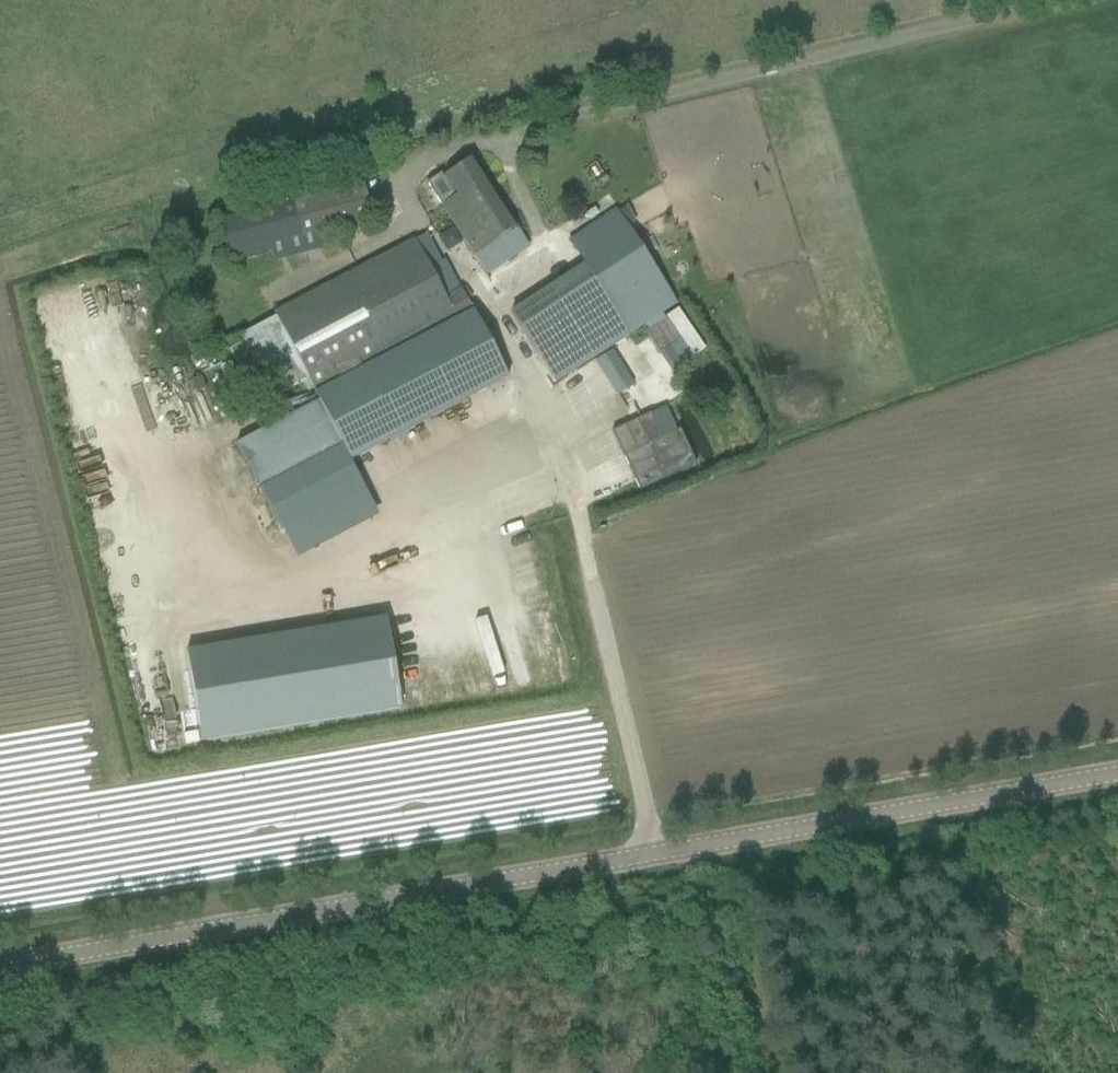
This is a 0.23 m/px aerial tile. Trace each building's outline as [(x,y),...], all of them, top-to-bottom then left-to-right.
[(483,271),(526,243),(472,159),(442,178),(455,197),(441,206),(483,271)] [(226,264),(318,241),(317,235),(373,221),(364,185),(216,222),(226,264)] [(677,304),(657,274),(614,211),(567,241),(582,266),(509,313),(537,353),(556,383),(557,382),(552,373),(627,324),(633,333),(677,304)] [(340,444),(350,462),(508,379),(496,357),(461,290),(445,298),(415,240),(273,314),(274,315),(238,334),(271,398),(307,379),(315,393),(316,392),(320,401),(236,444),(258,486),(340,444)] [(705,350),(695,335),(677,310),(644,332),(660,355),(681,340),(693,358),(700,353),(705,350)] [(260,381),(241,344),(229,350),(249,387),(260,381)] [(595,356),(610,394),(630,386),(614,348),(595,356)] [(661,439),(650,415),(649,414),(612,432),(640,491),(696,465),(679,430),(676,431),(661,439)] [(372,514),(338,449),(256,492),(291,557),(372,514)] [(384,619),(185,653),(201,743),(400,709),(384,619)]
